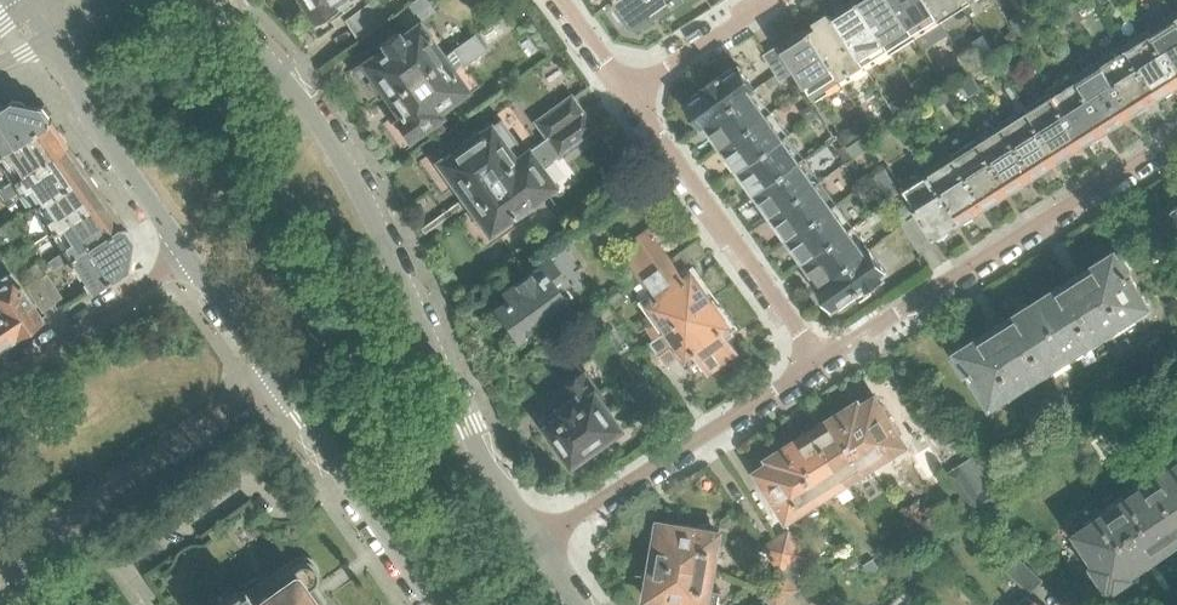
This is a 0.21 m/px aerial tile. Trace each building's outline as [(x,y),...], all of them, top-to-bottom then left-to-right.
[(315,21),(334,9),(330,2),(333,0),(302,0),(315,21)] [(427,38),(433,34),(423,20),(436,11),(428,0),(416,0),(397,14),(409,30),(399,36),(396,32),(375,47),(379,52),(364,63),(373,76),(365,81),(377,98),(385,93),(387,96),(441,57),(427,38)] [(680,0),(615,0),(614,0),(632,25),(639,26),(680,0)] [(861,2),(859,0),(858,0),(856,1),(855,0),(852,0),(841,7),(844,12),(836,18),(868,67),(891,52),(861,2)] [(894,0),(864,0),(861,2),(891,52),(917,36),(894,0)] [(928,0),(894,0),(917,36),(924,47),(935,41),(928,29),(941,20),(928,0)] [(964,0),(928,0),(941,20),(966,4),(964,0)] [(1075,0),(1064,0),(1070,9),(1075,5),(1078,3),(1075,0)] [(1046,13),(1039,2),(1033,6),(1041,17),(1046,13)] [(384,24),(370,3),(346,19),(360,40),(384,24)] [(1173,12),(1166,17),(1158,5),(1141,16),(1148,28),(1161,48),(1165,48),(1171,58),(1169,63),(1176,75),(1176,20),(1173,12)] [(868,67),(836,18),(834,15),(831,17),(830,14),(816,23),(820,28),(811,33),(842,83),(868,67)] [(1171,58),(1165,48),(1161,48),(1148,28),(1123,44),(1136,64),(1141,65),(1147,74),(1145,78),(1156,96),(1159,95),(1164,96),(1171,91),(1172,86),(1176,83),(1176,75),(1169,63),(1171,58)] [(1020,39),(1014,29),(1005,35),(1011,45),(1020,39)] [(842,83),(811,33),(810,30),(807,32),(805,30),(792,38),(795,44),(785,50),(817,99),(842,83)] [(1145,78),(1147,74),(1141,65),(1136,64),(1123,44),(1099,60),(1112,80),(1116,81),(1122,90),(1120,95),(1132,112),(1134,110),(1139,111),(1146,107),(1147,102),(1156,96),(1145,78)] [(794,72),(780,50),(778,47),(766,54),(773,65),(778,73),(782,80),(793,73),(794,72)] [(139,66),(154,57),(148,48),(134,57),(139,66)] [(436,110),(465,90),(451,71),(460,65),(450,51),(441,57),(387,96),(398,112),(401,117),(395,122),(407,139),(427,125),(440,115),(436,110)] [(1120,95),(1122,90),(1116,81),(1112,80),(1099,60),(1075,74),(1087,95),(1091,96),(1097,105),(1097,110),(1107,127),(1109,127),(1114,127),(1122,122),(1123,117),(1132,112),(1120,95)] [(954,80),(943,64),(936,69),(947,85),(954,80)] [(766,81),(778,73),(773,65),(757,77),(762,84),(766,81)] [(707,124),(756,89),(740,67),(725,77),(722,74),(703,88),(705,91),(687,104),(703,127),(707,124)] [(981,89),(969,70),(957,78),(969,97),(981,89)] [(770,88),(782,80),(778,73),(766,81),(770,88)] [(1097,110),(1097,105),(1091,96),(1087,95),(1075,74),(1050,91),(1062,111),(1067,111),(1073,122),(1071,126),(1082,143),(1085,141),(1090,143),(1097,138),(1098,133),(1107,127),(1097,110)] [(921,79),(912,84),(923,101),(930,97),(931,96),(921,79)] [(1020,98),(1012,84),(1006,88),(1015,101),(1020,98)] [(952,99),(945,87),(931,96),(930,97),(937,108),(952,99)] [(723,147),(772,112),(756,89),(707,124),(713,132),(711,136),(718,145),(722,145),(723,147)] [(1071,126),(1073,122),(1067,111),(1062,111),(1050,91),(1025,107),(1037,127),(1042,128),(1048,136),(1046,141),(1058,158),(1060,157),(1065,158),(1072,154),(1074,149),(1082,143),(1071,126)] [(548,136),(581,112),(570,97),(537,121),(548,136)] [(912,107),(906,98),(892,106),(898,115),(912,107)] [(47,122),(45,119),(46,114),(41,107),(8,101),(0,106),(0,152),(47,122)] [(929,115),(921,103),(912,108),(920,120),(929,115)] [(1046,141),(1048,136),(1042,128),(1037,127),(1025,107),(1000,122),(1013,142),(1017,143),(1024,152),(1023,157),(1033,174),(1035,173),(1040,174),(1048,169),(1049,164),(1058,158),(1046,141)] [(559,151),(592,128),(581,112),(548,136),(559,151)] [(740,170),(788,135),(772,112),(723,147),(729,155),(728,158),(735,168),(739,168),(740,170)] [(881,126),(872,113),(865,118),(874,131),(881,126)] [(65,147),(63,144),(64,139),(59,132),(54,131),(47,122),(0,152),(0,162),(5,159),(18,178),(65,147)] [(1023,157),(1024,152),(1017,143),(1013,142),(1000,122),(976,137),(988,157),(993,159),(999,168),(997,172),(1008,190),(1011,188),(1016,189),(1023,185),(1024,180),(1033,174),(1023,157)] [(847,145),(866,133),(861,126),(852,124),(839,132),(847,145)] [(464,195),(524,153),(520,148),(511,153),(492,127),(486,130),(485,128),(481,130),(479,127),(460,141),(463,145),(439,162),(441,164),(437,166),(448,182),(452,179),(453,182),(454,181),(464,195)] [(854,156),(874,142),(875,142),(869,133),(847,146),(854,156)] [(756,192),(804,157),(788,135),(740,170),(746,177),(744,181),(751,191),(755,191),(756,192)] [(997,172),(999,168),(993,159),(988,157),(976,137),(952,153),(964,173),(968,174),(975,184),(973,189),(984,205),(986,204),(991,205),(998,200),(1000,195),(1008,190),(997,172)] [(84,173),(81,169),(82,164),(77,157),(72,156),(65,147),(18,178),(0,189),(0,194),(6,202),(26,189),(36,204),(84,173)] [(534,197),(550,185),(526,152),(524,153),(464,195),(475,211),(476,213),(473,216),(484,231),(488,229),(489,231),(511,215),(514,219),(535,205),(532,202),(536,199),(534,197)] [(973,189),(975,184),(968,174),(964,173),(952,153),(927,169),(939,189),(945,190),(950,199),(949,205),(959,221),(961,219),(967,221),(974,216),(975,211),(984,205),(973,189)] [(773,215),(821,180),(804,157),(756,192),(762,200),(761,204),(767,214),(772,214),(773,215)] [(633,169),(616,181),(623,190),(639,178),(633,169)] [(949,205),(950,199),(945,190),(939,189),(927,169),(902,184),(935,236),(937,235),(942,236),(949,231),(950,226),(959,221),(949,205)] [(885,170),(875,176),(883,187),(892,181),(885,170)] [(55,229),(101,198),(95,189),(95,184),(91,177),(86,176),(84,173),(36,204),(47,220),(43,222),(45,226),(30,236),(36,244),(56,230),(55,229)] [(789,238),(838,204),(821,180),(773,215),(778,223),(777,227),(784,237),(788,237),(789,238)] [(70,255),(118,222),(113,214),(113,209),(108,202),(104,201),(101,198),(55,229),(56,230),(66,245),(61,248),(63,252),(48,262),(49,262),(41,268),(45,274),(53,269),(72,257),(70,255)] [(806,261),(854,226),(838,204),(789,238),(795,246),(794,250),(800,260),(805,260),(806,261)] [(907,204),(896,211),(903,222),(915,215),(907,204)] [(915,215),(903,223),(920,250),(932,242),(915,215)] [(125,268),(131,234),(126,227),(121,226),(118,222),(70,255),(72,257),(74,260),(72,266),(77,274),(82,275),(91,290),(125,268)] [(822,283),(871,249),(854,226),(806,261),(811,269),(810,273),(817,283),(821,283),(822,283)] [(672,258),(663,245),(660,242),(650,227),(626,245),(633,255),(627,260),(641,281),(672,258)] [(867,290),(884,278),(881,275),(886,271),(871,249),(822,283),(817,286),(833,309),(839,305),(841,309),(857,297),(855,294),(865,287),(867,290)] [(1149,304),(1127,271),(1132,268),(1122,252),(1117,254),(1116,252),(1084,272),(1082,270),(1080,272),(1080,273),(1076,276),(1109,329),(1149,304)] [(566,301),(562,296),(556,288),(565,281),(549,259),(535,269),(532,264),(524,270),(527,275),(504,292),(509,299),(496,308),(502,317),(500,318),(508,329),(510,328),(517,336),(566,301)] [(654,340),(717,296),(699,271),(693,275),(687,266),(681,270),(674,260),(640,284),(648,295),(638,302),(653,324),(646,329),(654,340)] [(7,271),(0,276),(0,309),(17,334),(18,334),(23,334),(30,330),(31,325),(41,319),(7,271)] [(1109,329),(1076,276),(1071,279),(1070,278),(1067,279),(1069,282),(1037,302),(1070,354),(1109,329)] [(53,301),(36,277),(24,284),(41,309),(53,301)] [(611,305),(624,296),(616,285),(603,294),(611,305)] [(735,334),(729,325),(735,321),(717,296),(654,340),(652,342),(669,366),(681,358),(688,367),(699,359),(708,371),(738,350),(730,338),(735,334)] [(1070,354),(1037,302),(1006,322),(1004,320),(1002,321),(1003,322),(998,325),(1031,379),(1070,354)] [(0,309),(0,350),(3,347),(5,342),(17,334),(0,309)] [(1031,379),(998,325),(993,328),(992,327),(990,329),(991,331),(959,351),(960,354),(956,356),(966,373),(971,370),(992,404),(1031,379)] [(1136,350),(1127,337),(1118,343),(1126,356),(1136,350)] [(1126,356),(1118,343),(1111,348),(1119,361),(1126,356)] [(622,428),(610,410),(613,409),(605,397),(603,399),(598,393),(601,391),(588,373),(563,390),(572,402),(555,414),(559,420),(549,427),(561,444),(557,448),(568,464),(572,461),(574,464),(576,463),(575,462),(598,445),(601,450),(617,439),(615,435),(618,432),(617,431),(622,428)] [(1064,396),(1056,383),(1042,392),(1051,405),(1064,396)] [(912,456),(894,427),(895,423),(890,416),(886,415),(876,398),(862,407),(859,402),(841,414),(873,464),(897,449),(904,461),(912,456)] [(879,473),(873,464),(841,414),(830,421),(824,420),(812,428),(846,482),(849,486),(854,483),(868,479),(874,477),(879,473)] [(846,482),(812,428),(801,435),(799,440),(787,448),(819,499),(846,482)] [(932,451),(921,433),(911,440),(922,457),(932,451)] [(819,499),(787,448),(770,459),(772,463),(758,471),(768,487),(767,492),(772,500),(777,501),(788,519),(819,499)] [(973,458),(961,466),(978,493),(990,485),(973,458)] [(966,501),(978,493),(961,466),(948,474),(966,501)] [(1155,481),(1176,514),(1176,466),(1155,481)] [(1155,481),(1122,503),(1114,491),(1109,495),(1152,558),(1176,541),(1176,514),(1155,481)] [(991,505),(999,499),(990,485),(978,493),(966,501),(975,515),(991,505)] [(1152,558),(1109,495),(1105,497),(1113,509),(1078,533),(1098,563),(1095,565),(1108,585),(1111,583),(1112,585),(1114,583),(1116,586),(1131,576),(1129,573),(1144,563),(1152,558)] [(713,571),(720,533),(697,529),(694,526),(686,524),(683,527),(660,523),(657,543),(652,547),(651,553),(654,559),(653,562),(713,571)] [(807,556),(791,529),(776,538),(792,563),(779,571),(787,579),(799,591),(819,577),(807,557),(807,556)] [(792,563),(776,538),(763,546),(777,568),(779,571),(792,563)] [(917,567),(904,555),(899,560),(911,572),(917,567)] [(881,570),(872,557),(861,564),(870,577),(881,570)] [(1042,580),(1020,558),(1008,571),(1031,592),(1042,580)] [(283,604),(311,586),(314,582),(316,579),(317,574),(317,570),(315,566),(312,562),(308,560),(303,559),(298,560),(294,562),(272,577),(247,595),(244,590),(238,594),(236,590),(215,604),(283,604)] [(653,562),(653,564),(649,568),(648,575),(650,580),(647,600),(670,603),(671,604),(718,604),(720,592),(710,590),(713,571),(653,562)] [(787,579),(779,571),(777,568),(756,588),(766,598),(787,579)] [(799,591),(787,579),(766,598),(772,604),(784,604),(799,591)] [(322,601),(311,586),(283,604),(325,604),(322,601)]
